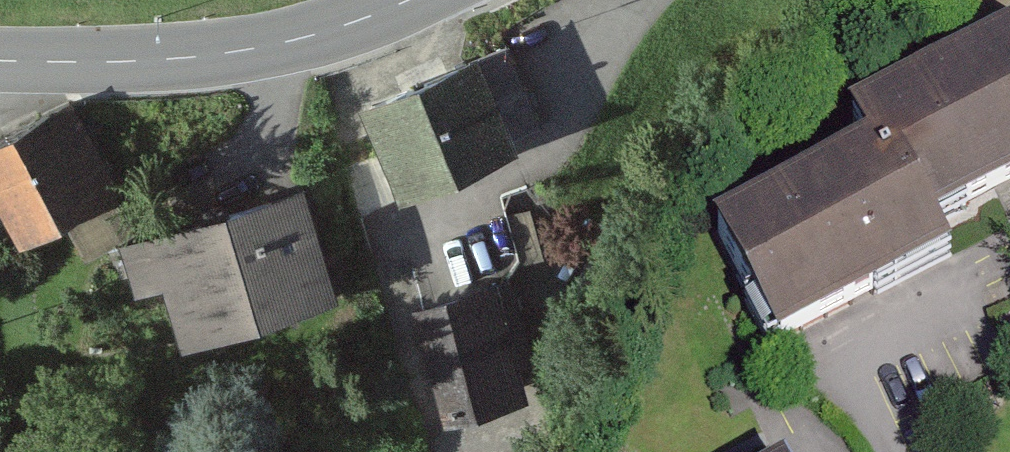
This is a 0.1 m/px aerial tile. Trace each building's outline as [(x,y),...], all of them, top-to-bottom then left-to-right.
[(884,128),(929,217),(1009,175),(1009,21),(867,94),(884,128)] [(478,43),(359,98),(399,185),(542,120),(507,44),(483,55),(478,43)] [(0,132),(0,201),(21,237),(60,215),(119,182),(69,93),(0,132)] [(884,128),(716,216),(779,336),(947,249),(929,217),(884,128)] [(302,181),(118,239),(133,288),(166,278),(184,334),(335,286),(302,181)] [(142,220),(119,182),(60,215),(84,255),(142,220)] [(514,266),(496,271),(517,353),(535,348),(514,266)] [(496,271),(414,293),(445,402),(525,379),(517,353),(496,271)]
